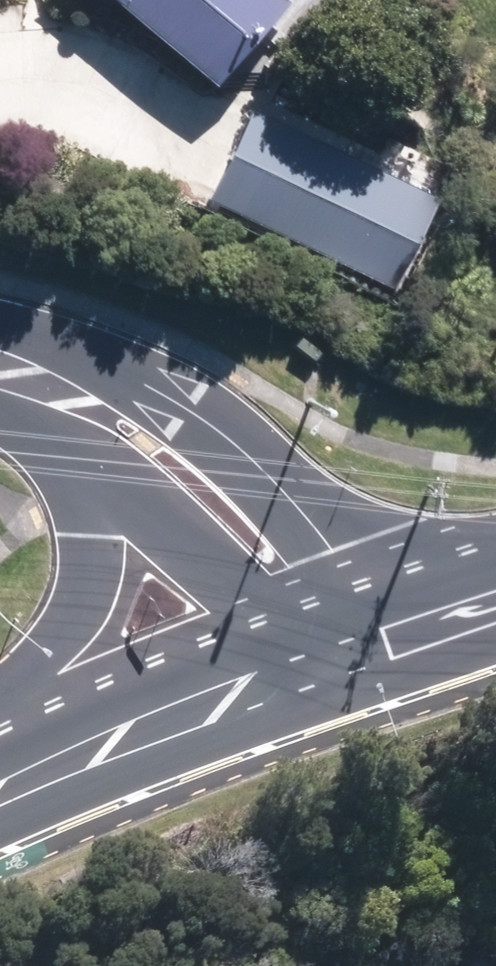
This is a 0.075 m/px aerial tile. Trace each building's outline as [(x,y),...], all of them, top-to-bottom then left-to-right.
[(211,89),(283,8),(273,0),(112,0),(211,89)]
